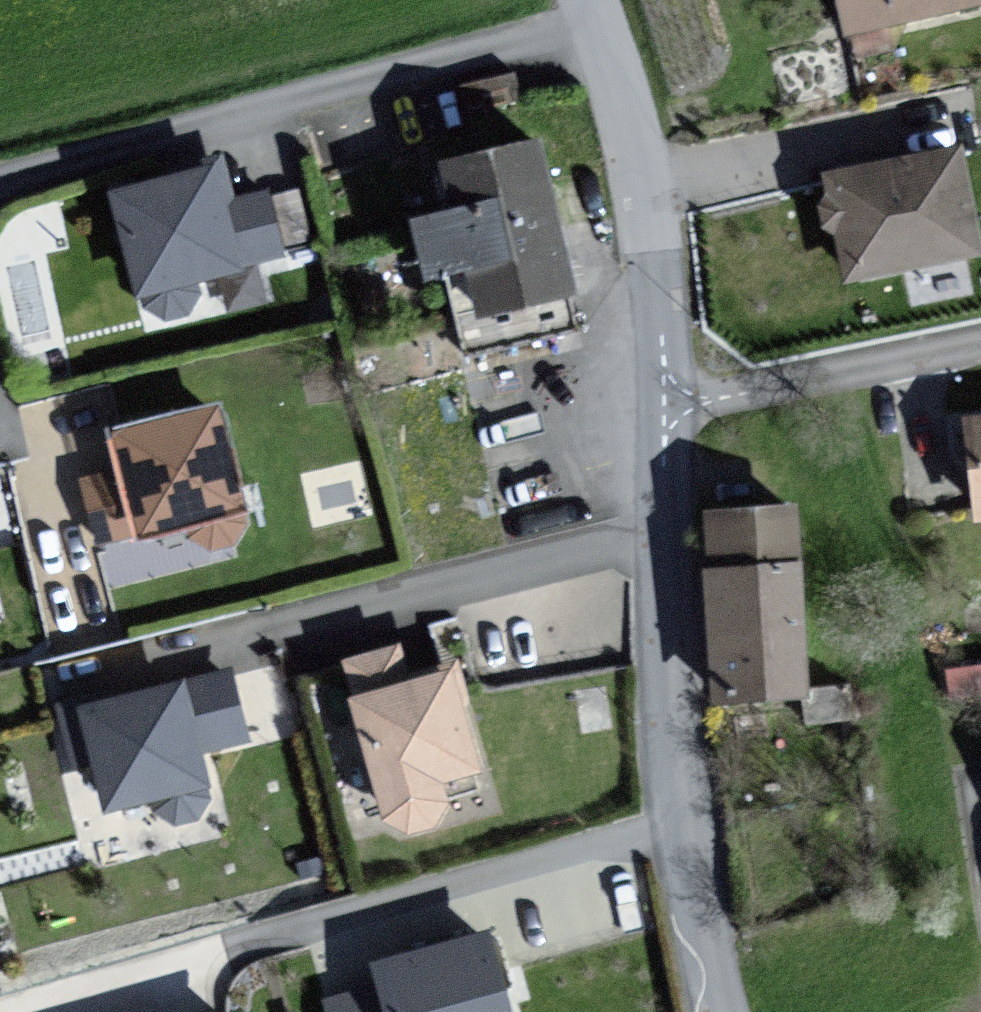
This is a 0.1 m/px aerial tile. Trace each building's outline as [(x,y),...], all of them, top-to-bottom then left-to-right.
[(856,37),(980,7),(980,0),(848,0),(856,37)] [(535,145),(525,147),(435,165),(446,216),(406,224),(419,284),(455,276),(460,300),(469,298),(474,321),(568,301),(535,145)] [(968,146),(833,177),(858,285),(980,256),(980,204),(968,146)] [(230,203),(220,166),(107,197),(137,307),(285,267),(265,193),(230,203)] [(241,517),(216,414),(104,441),(112,474),(75,483),(91,549),(185,526),(190,549),(238,538),(234,519),(241,517)] [(819,689),(807,502),(707,508),(718,695),(819,689)] [(485,768),(457,662),(415,673),(407,641),(349,656),(389,811),(403,807),(408,826),(449,815),(446,803),(458,799),(452,776),(485,768)] [(254,738),(239,671),(195,680),(194,674),(60,704),(78,786),(107,779),(113,807),(160,797),(165,820),(216,808),(213,793),(222,791),(212,747),(254,738)] [(494,930),(381,964),(387,984),(330,1000),(333,1011),(518,1011),(494,930)]
